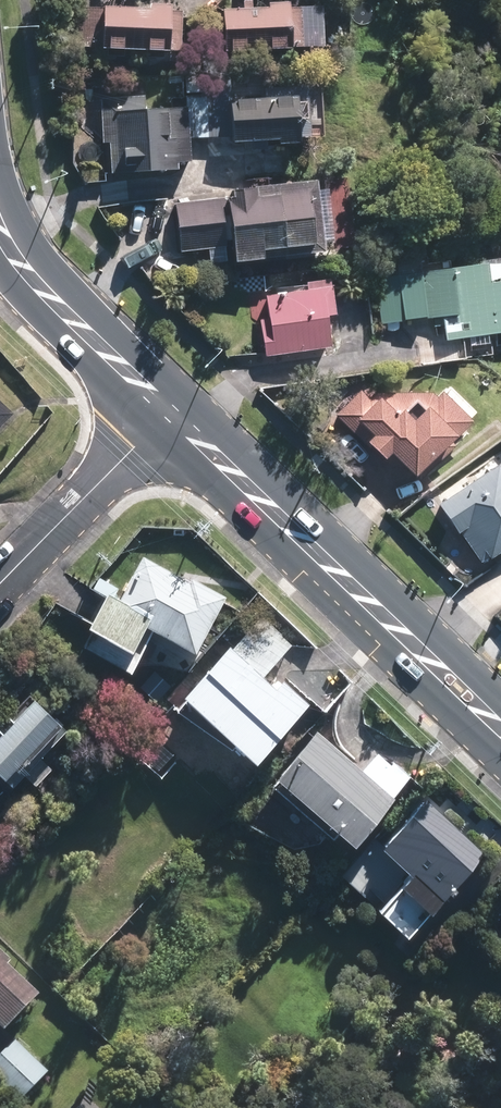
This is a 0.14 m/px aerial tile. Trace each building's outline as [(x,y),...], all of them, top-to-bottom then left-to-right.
[(176,11),(109,9),(108,44),(175,45),(176,11)] [(292,10),(227,14),(229,43),(294,39),(292,10)] [(232,137),(230,96),(195,98),(196,138),(232,137)] [(152,97),(106,101),(111,173),(158,170),(152,97)] [(306,100),(233,104),(235,140),(308,136),(306,100)] [(189,107),(156,110),(160,166),(181,164),(181,158),(193,157),(189,107)] [(318,192),(232,201),(239,260),(270,257),(268,243),(324,237),(318,192)] [(225,202),(178,207),(183,248),(230,243),(225,202)] [(429,272),(435,313),(446,312),(449,335),(500,328),(500,281),(492,282),(489,265),(429,272)] [(430,317),(424,271),(379,278),(385,323),(430,317)] [(278,319),(261,321),(265,352),(337,342),(329,283),(274,291),(278,319)] [(421,468),(475,417),(449,389),(441,396),(435,390),(385,393),(375,402),(365,391),(340,414),(370,444),(376,438),(390,453),(398,445),(421,468)] [(0,402),(0,428),(13,415),(0,402)] [(448,502),(483,555),(500,544),(500,468),(448,502)] [(148,561),(128,602),(112,594),(99,622),(141,642),(150,623),(200,646),(224,597),(148,561)] [(237,649),(198,692),(262,751),(302,708),(237,649)] [(39,700),(0,743),(0,766),(11,775),(61,719),(39,700)] [(321,735),(287,774),(359,836),(393,797),(321,735)] [(480,847),(430,802),(388,849),(438,894),(480,847)] [(6,1026),(37,994),(0,959),(0,1020),(6,1026)] [(0,1061),(0,1071),(24,1095),(46,1072),(17,1044),(0,1061)]
